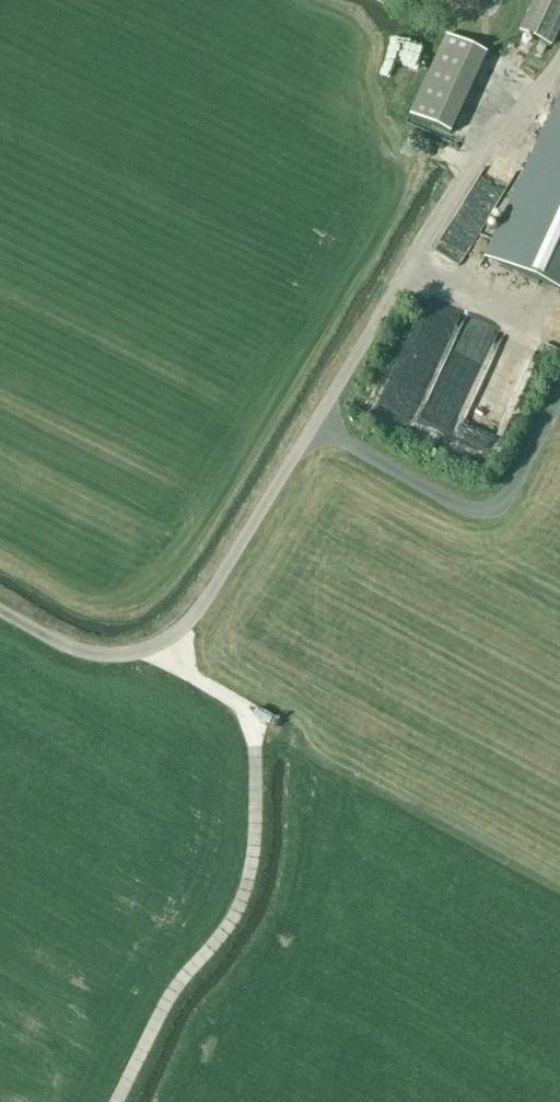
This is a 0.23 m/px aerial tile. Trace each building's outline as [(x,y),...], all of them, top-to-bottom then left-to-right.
[(479,11),(484,0),(456,0),(479,11)] [(559,24),(559,0),(536,0),(520,34),(549,47),(559,24)] [(451,125),(488,45),(447,26),(411,107),(451,125)] [(559,165),(559,132),(548,159),(559,165)] [(446,231),(467,240),(478,216),(457,207),(446,231)]
